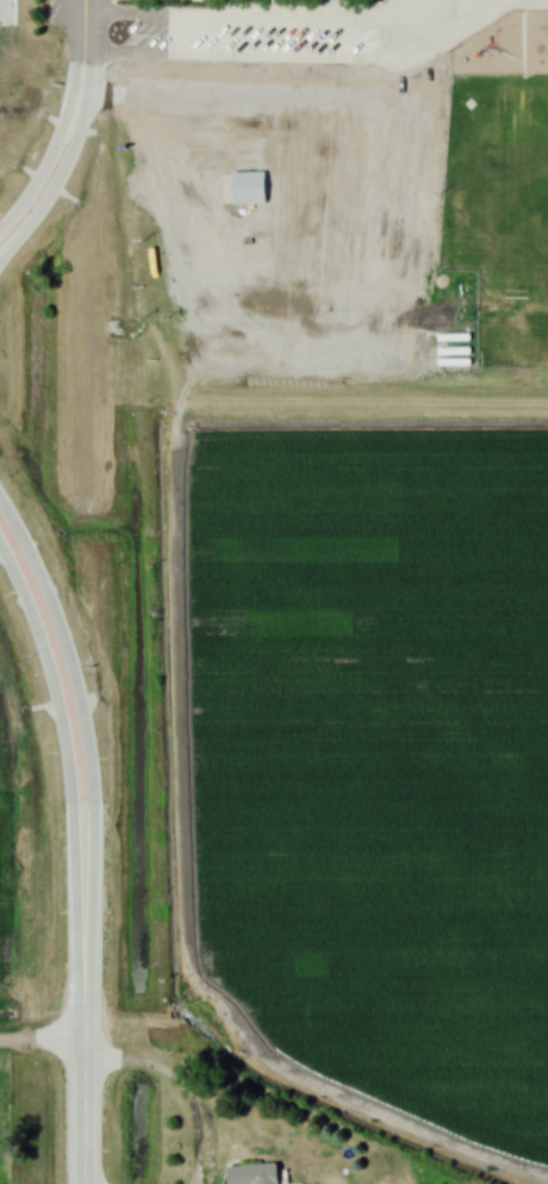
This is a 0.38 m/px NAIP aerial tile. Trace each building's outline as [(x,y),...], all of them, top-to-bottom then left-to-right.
[(266,172),(232,172),(232,206),(266,206),(266,172)] [(278,1164),(227,1167),(228,1183),(279,1183),(278,1164)]
